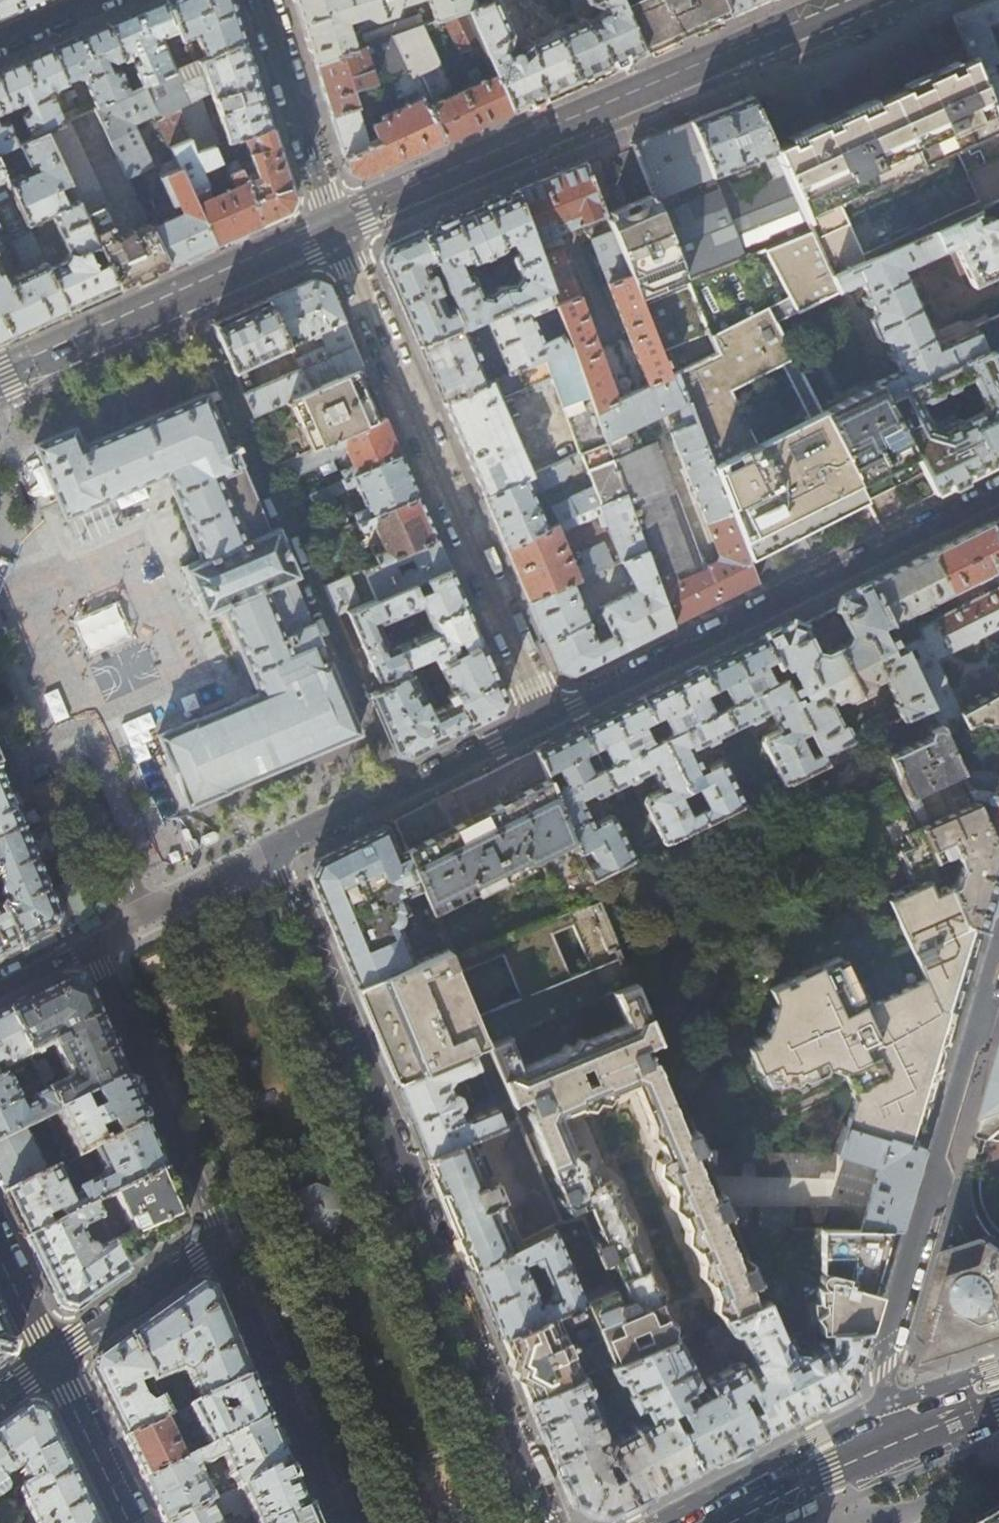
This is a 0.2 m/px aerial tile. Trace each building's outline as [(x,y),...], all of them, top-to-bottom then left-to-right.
[(24,5),(35,0),(0,0),(0,15),(24,5)] [(164,0),(163,0),(130,15),(107,24),(120,58),(122,61),(129,58),(135,68),(140,81),(132,84),(134,89),(140,88),(166,77),(192,63),(189,59),(175,65),(173,65),(164,41),(179,36),(164,0)] [(179,36),(181,39),(181,41),(195,36),(204,58),(243,41),(230,0),(164,0),(179,36)] [(314,64),(352,49),(346,30),(355,27),(352,18),(363,14),(372,19),(392,13),(396,4),(408,0),(293,0),(314,64)] [(433,20),(434,19),(442,16),(464,8),(471,5),(470,0),(426,0),(433,20)] [(521,48),(508,47),(506,44),(509,33),(495,0),(484,0),(471,5),(464,8),(483,51),(493,73),(510,111),(538,98),(576,81),(553,29),(525,41),(521,48)] [(597,5),(588,16),(580,17),(553,29),(576,81),(600,71),(642,52),(619,0),(584,0),(584,1),(597,5)] [(721,0),(619,0),(642,52),(670,39),(715,19),(726,14),(721,0)] [(726,14),(748,4),(757,0),(721,0),(726,14)] [(998,23),(998,0),(992,0),(991,0),(953,15),(970,58),(976,72),(998,62),(998,61),(986,28),(998,23)] [(477,53),(483,51),(464,8),(442,16),(460,53),(465,51),(466,53),(475,48),(477,53)] [(510,111),(493,73),(481,78),(476,68),(471,70),(466,72),(470,82),(470,83),(453,90),(442,68),(446,65),(446,64),(444,60),(439,62),(422,29),(435,24),(434,19),(433,20),(391,35),(443,141),(477,125),(510,111)] [(120,58),(107,24),(76,38),(50,49),(64,81),(73,77),(84,79),(93,101),(75,109),(78,116),(94,108),(134,89),(132,84),(126,87),(124,86),(114,61),(120,58)] [(349,172),(362,178),(377,171),(424,149),(443,141),(391,35),(352,49),(314,64),(349,172)] [(180,53),(186,51),(185,49),(181,41),(181,39),(176,41),(180,53)] [(270,127),(243,41),(204,58),(199,60),(192,63),(166,77),(177,111),(187,144),(191,155),(211,148),(213,147),(198,99),(209,92),(219,121),(218,122),(214,123),(215,127),(216,128),(221,127),(226,142),(270,127)] [(192,63),(199,60),(193,46),(185,49),(186,51),(189,59),(192,63)] [(50,49),(22,61),(0,70),(0,86),(9,108),(18,104),(18,105),(28,130),(20,134),(23,140),(43,131),(68,120),(78,116),(75,109),(59,116),(57,115),(49,96),(57,87),(64,84),(64,81),(50,49)] [(976,72),(970,58),(939,72),(879,99),(836,119),(790,140),(773,147),(809,229),(830,277),(977,210),(998,199),(998,129),(997,123),(976,72)] [(998,62),(976,72),(997,123),(998,122),(998,82),(995,71),(998,70),(998,63),(998,62)] [(177,111),(166,77),(140,88),(152,112),(162,120),(177,111)] [(0,86),(0,151),(17,143),(23,140),(20,134),(13,137),(6,121),(3,120),(0,113),(9,108),(0,86)] [(152,112),(140,88),(134,89),(94,108),(126,176),(128,176),(150,166),(130,122),(152,112)] [(688,281),(766,248),(809,229),(773,147),(750,96),(720,108),(659,132),(632,143),(656,202),(688,281)] [(166,149),(187,144),(177,111),(162,120),(154,123),(166,149)] [(101,205),(107,203),(68,120),(43,131),(67,183),(76,202),(117,289),(145,276),(168,266),(149,227),(147,222),(118,235),(110,233),(107,227),(111,225),(101,205)] [(258,225),(288,212),(290,206),(294,198),(270,127),(226,142),(225,143),(232,160),(240,177),(258,225)] [(76,202),(65,206),(57,189),(67,183),(43,131),(23,140),(17,143),(26,163),(31,164),(33,169),(23,174),(18,172),(14,175),(9,165),(5,163),(0,151),(0,169),(25,223),(48,213),(66,252),(61,260),(56,262),(48,246),(44,245),(41,247),(36,234),(31,236),(66,312),(76,308),(101,296),(117,289),(76,202)] [(235,235),(258,225),(240,177),(232,160),(227,163),(223,173),(229,188),(205,198),(201,189),(204,188),(197,172),(216,165),(211,148),(191,155),(187,144),(166,149),(172,161),(213,246),(235,235)] [(187,257),(213,246),(172,161),(162,166),(157,177),(169,205),(170,206),(176,204),(180,213),(149,227),(168,266),(187,257)] [(576,294),(579,292),(562,247),(563,243),(558,232),(579,224),(590,239),(608,282),(629,274),(608,219),(584,162),(549,176),(514,190),(550,289),(555,301),(576,294)] [(0,169),(0,246),(12,240),(29,233),(25,223),(0,169)] [(518,277),(511,286),(507,285),(502,286),(497,288),(506,307),(550,289),(514,190),(485,203),(467,211),(486,258),(500,252),(502,250),(502,246),(505,245),(511,242),(516,254),(513,256),(510,260),(518,277)] [(607,209),(611,219),(653,203),(649,193),(607,209)] [(688,281),(656,202),(653,203),(611,219),(608,219),(661,354),(710,334),(688,281)] [(995,222),(993,218),(987,216),(982,219),(977,210),(830,277),(837,292),(860,283),(873,311),(869,320),(877,338),(887,341),(900,369),(876,381),(877,381),(882,393),(884,396),(986,350),(977,328),(937,346),(903,269),(956,245),(974,284),(998,273),(998,220),(995,222)] [(487,296),(479,295),(472,278),(470,277),(469,277),(467,277),(463,279),(457,266),(468,262),(470,264),(473,264),(486,258),(467,211),(440,223),(421,231),(435,263),(453,305),(462,326),(475,321),(483,318),(506,307),(497,288),(492,291),(489,293),(487,296)] [(717,353),(678,371),(675,372),(749,558),(865,500),(820,409),(774,324),(837,292),(830,277),(809,229),(766,248),(786,296),(710,334),(717,353)] [(462,326),(453,305),(442,309),(435,293),(437,292),(432,282),(430,276),(427,276),(424,268),(435,263),(421,231),(403,239),(387,246),(381,260),(418,345),(462,326)] [(25,270),(3,279),(0,272),(0,342),(24,331),(66,312),(31,236),(29,233),(12,240),(25,270)] [(648,385),(669,374),(665,361),(661,354),(629,274),(608,282),(607,284),(648,385)] [(353,371),(362,367),(335,304),(327,285),(313,279),(292,288),(266,299),(288,346),(313,334),(315,340),(321,337),(325,347),(295,360),(309,390),(353,371)] [(555,301),(550,289),(506,307),(483,318),(507,373),(519,368),(544,357),(570,346),(561,320),(552,325),(555,337),(544,342),(534,318),(533,313),(556,304),(555,301)] [(595,410),(614,401),(576,294),(555,301),(556,304),(561,320),(570,346),(595,410)] [(288,346),(266,299),(240,311),(213,323),(252,415),(309,390),(295,360),(288,346)] [(977,328),(986,350),(998,379),(998,315),(976,325),(977,328)] [(478,329),(475,321),(462,326),(418,345),(442,401),(484,383),(468,347),(476,343),(471,332),(478,329)] [(579,453),(605,441),(595,410),(570,346),(544,357),(579,453)] [(998,462),(998,379),(986,350),(884,396),(923,471),(935,494),(981,471),(998,462)] [(677,367),(674,367),(670,359),(665,361),(669,374),(675,372),(678,371),(677,367)] [(483,495),(530,475),(495,395),(500,393),(501,396),(526,385),(519,368),(507,373),(484,383),(442,401),(483,495)] [(358,381),(353,371),(309,390),(252,415),(274,466),(282,463),(384,418),(367,379),(366,378),(364,378),(358,381)] [(644,549),(672,624),(699,611),(735,593),(757,582),(749,558),(675,372),(669,374),(648,385),(614,401),(595,410),(605,441),(624,493),(644,549)] [(882,393),(877,381),(820,409),(865,500),(923,471),(884,396),(882,393)] [(73,427),(33,444),(45,470),(58,502),(64,514),(73,510),(95,501),(135,484),(157,475),(164,472),(200,557),(181,564),(191,586),(202,612),(219,605),(256,692),(224,705),(156,734),(187,806),(359,733),(311,621),(307,622),(287,576),(296,572),(276,526),(269,529),(234,445),(228,447),(227,445),(226,445),(204,393),(139,421),(81,445),(73,427)] [(399,455),(384,418),(282,463),(290,479),(339,458),(344,469),(339,472),(342,479),(399,455)] [(624,493),(605,441),(579,453),(530,475),(483,495),(505,545),(546,528),(542,519),(546,516),(545,511),(539,512),(531,495),(539,485),(545,487),(563,479),(572,467),(571,464),(574,462),(582,460),(593,485),(573,494),(571,497),(551,506),(555,515),(548,518),(551,526),(624,493)] [(417,496),(399,455),(342,479),(309,494),(314,504),(344,491),(345,487),(355,482),(367,508),(355,513),(358,522),(417,496)] [(290,479),(282,463),(274,466),(282,482),(290,479)] [(505,545),(529,601),(599,570),(621,560),(644,549),(624,493),(551,526),(546,528),(505,545)] [(435,538),(417,496),(358,522),(361,528),(372,524),(375,526),(385,548),(383,550),(374,554),(378,562),(435,538)] [(989,522),(998,542),(998,517),(989,522)] [(929,552),(950,594),(996,571),(994,577),(998,587),(998,542),(989,522),(952,541),(929,552)] [(448,569),(435,538),(378,562),(363,569),(376,598),(378,597),(448,569)] [(621,560),(635,587),(603,604),(600,612),(596,615),(601,628),(593,632),(573,586),(600,573),(599,570),(529,601),(557,668),(572,674),(628,647),(672,624),(644,549),(621,560)] [(900,567),(869,582),(893,631),(898,642),(901,646),(922,635),(919,628),(914,619),(905,616),(950,594),(929,552),(900,567)] [(464,605),(448,569),(378,597),(387,618),(422,603),(430,619),(464,605)] [(347,610),(359,604),(347,576),(325,586),(336,613),(347,610)] [(790,622),(761,636),(775,666),(778,664),(781,669),(785,668),(797,690),(788,694),(805,731),(806,731),(816,752),(846,739),(847,738),(841,724),(838,723),(835,724),(825,706),(823,704),(825,701),(829,702),(837,698),(838,700),(844,702),(867,690),(870,684),(869,682),(877,678),(877,676),(882,676),(894,699),(892,700),(892,702),(900,716),(930,704),(908,661),(903,651),(901,646),(898,642),(895,643),(892,636),(885,640),(883,636),(893,631),(869,582),(840,597),(837,607),(848,635),(844,644),(822,655),(812,653),(800,625),(790,622)] [(912,647),(917,656),(908,661),(930,704),(939,724),(945,734),(973,720),(998,725),(998,694),(997,695),(996,693),(992,692),(958,709),(934,658),(998,626),(998,588),(957,608),(919,628),(922,635),(901,646),(903,651),(912,647)] [(387,618),(378,597),(376,598),(374,599),(371,599),(359,604),(347,610),(369,659),(366,663),(368,669),(370,670),(373,669),(377,679),(366,685),(393,750),(408,756),(421,749),(451,734),(470,724),(456,699),(444,704),(443,703),(430,710),(429,708),(410,674),(406,662),(399,644),(388,647),(377,623),(387,618)] [(480,642),(464,605),(430,619),(433,628),(399,644),(406,662),(418,658),(420,658),(430,654),(435,662),(480,642)] [(795,736),(805,731),(788,694),(775,666),(761,636),(731,651),(701,666),(730,729),(769,710),(772,714),(770,719),(776,731),(760,739),(759,744),(776,780),(758,789),(759,792),(822,762),(817,753),(805,759),(795,738),(795,736)] [(504,697),(480,642),(435,662),(445,681),(435,687),(443,703),(444,704),(456,699),(470,724),(490,714),(499,710),(504,697)] [(687,750),(730,729),(701,666),(668,682),(640,696),(683,791),(692,787),(701,805),(701,808),(696,811),(687,793),(685,793),(693,812),(697,821),(699,822),(738,803),(718,764),(713,762),(698,769),(692,757),(687,751),(687,750)] [(673,797),(683,791),(640,696),(610,711),(579,727),(609,789),(647,770),(650,774),(651,778),(656,790),(641,797),(639,803),(657,839),(637,849),(638,851),(697,821),(693,812),(683,817),(673,797)] [(882,714),(877,714),(861,722),(859,726),(862,732),(886,722),(882,714)] [(963,772),(945,734),(939,724),(928,729),(925,735),(926,737),(887,754),(906,797),(915,793),(963,772)] [(609,817),(603,815),(587,823),(575,798),(586,792),(591,796),(595,796),(609,789),(579,727),(556,739),(535,749),(577,850),(583,846),(586,851),(583,854),(585,859),(589,857),(593,864),(584,869),(587,876),(638,851),(637,849),(628,853),(609,817)] [(851,751),(846,739),(816,752),(817,753),(822,762),(822,764),(851,751)] [(577,850),(535,749),(465,784),(392,820),(429,913),(472,891),(474,894),(478,892),(524,869),(526,868),(525,864),(535,859),(562,912),(597,897),(587,876),(584,869),(577,850)] [(998,777),(964,774),(976,802),(995,840),(998,842),(998,775),(998,777)] [(0,780),(0,844),(23,834),(7,795),(0,780)] [(906,797),(919,827),(936,862),(955,853),(955,857),(956,859),(956,861),(957,862),(958,864),(954,863),(952,868),(957,870),(953,882),(947,886),(947,887),(962,922),(977,928),(985,930),(998,883),(998,842),(995,840),(976,802),(929,823),(915,793),(906,797)] [(354,984),(444,948),(429,913),(392,820),(349,842),(315,859),(308,872),(354,984)] [(962,922),(947,887),(933,892),(922,870),(922,867),(936,862),(919,827),(918,827),(904,833),(908,846),(899,851),(915,889),(887,901),(924,980),(936,1003),(954,1010),(977,928),(962,922)] [(23,834),(0,844),(0,882),(2,888),(1,891),(0,893),(0,895),(1,897),(3,900),(6,901),(7,906),(0,910),(0,911),(19,951),(48,936),(54,933),(58,923),(59,919),(47,892),(42,880),(37,868),(23,834)] [(58,923),(77,916),(64,885),(47,892),(59,919),(58,923)] [(504,1035),(608,991),(631,981),(597,897),(562,912),(448,959),(444,948),(354,984),(380,1046),(395,1081),(484,1043),(504,1035)] [(19,951),(0,911),(0,960),(19,951)] [(936,1003),(924,980),(870,1005),(866,996),(860,994),(861,990),(858,984),(852,981),(852,977),(846,964),(841,965),(838,959),(770,992),(778,1009),(773,1012),(771,1018),(773,1023),(769,1026),(767,1031),(769,1037),(755,1044),(758,1050),(752,1054),(762,1076),(766,1075),(773,1091),(780,1087),(782,1090),(788,1087),(797,1089),(802,1086),(805,1080),(809,1081),(826,1073),(829,1067),(834,1064),(847,1068),(848,1070),(847,1074),(857,1096),(854,1098),(844,1125),(920,1146),(958,1014),(958,1013),(954,1010),(936,1003)] [(659,1288),(649,1279),(643,1264),(644,1254),(636,1247),(633,1242),(628,1230),(629,1219),(620,1211),(614,1196),(614,1186),(606,1179),(597,1183),(590,1167),(590,1155),(583,1148),(570,1153),(554,1117),(578,1106),(588,1108),(592,1101),(602,1102),(606,1094),(629,1086),(646,1124),(644,1134),(653,1141),(659,1156),(652,1160),(651,1173),(660,1177),(662,1182),(667,1192),(665,1204),(675,1211),(682,1228),(680,1239),(690,1246),(696,1262),(695,1273),(704,1280),(710,1295),(710,1307),(716,1311),(720,1317),(751,1304),(743,1283),(754,1278),(745,1256),(734,1261),(733,1260),(716,1220),(728,1215),(726,1207),(718,1192),(706,1197),(689,1157),(701,1151),(700,1149),(693,1131),(682,1135),(680,1134),(642,1047),(642,1044),(654,1039),(631,981),(608,991),(622,1024),(590,1038),(584,1040),(574,1038),(570,1046),(560,1044),(554,1053),(519,1068),(517,1067),(504,1035),(484,1043),(490,1061),(506,1100),(507,1102),(516,1097),(517,1098),(557,1192),(552,1196),(556,1205),(562,1203),(565,1211),(566,1211),(585,1203),(586,1204),(598,1235),(597,1237),(590,1240),(591,1242),(600,1261),(607,1258),(609,1259),(621,1288),(614,1291),(610,1288),(501,1335),(511,1361),(526,1398),(581,1375),(606,1365),(641,1351),(674,1336),(672,1330),(673,1321),(664,1314),(657,1296),(659,1288)] [(92,1096),(126,1079),(105,1029),(89,992),(65,983),(23,1004),(7,1012),(24,1045),(28,1054),(29,1057),(53,1045),(69,1079),(47,1090),(58,1113),(83,1101),(92,1096)] [(7,1012),(0,1015),(0,1066),(3,1067),(28,1054),(24,1045),(7,1012)] [(507,1102),(506,1100),(465,1118),(460,1117),(455,1109),(458,1104),(456,1096),(449,1094),(446,1086),(448,1079),(490,1061),(484,1043),(395,1081),(410,1119),(425,1156),(472,1136),(513,1117),(507,1102)] [(51,1074),(45,1061),(40,1060),(33,1064),(34,1065),(39,1075),(42,1082),(49,1079),(51,1074)] [(31,1079),(39,1075),(34,1065),(26,1068),(31,1079)] [(982,1133),(995,1137),(998,1138),(998,1075),(982,1133)] [(20,1102),(9,1077),(3,1076),(0,1077),(0,1142),(27,1128),(43,1121),(55,1115),(58,1113),(47,1090),(46,1089),(30,1096),(29,1100),(31,1104),(20,1109),(18,1105),(20,1102)] [(90,1115),(83,1101),(58,1113),(55,1115),(76,1159),(91,1151),(105,1144),(103,1141),(101,1143),(96,1132),(100,1130),(103,1136),(106,1134),(109,1142),(145,1125),(135,1102),(126,1079),(92,1096),(99,1110),(90,1115)] [(921,1147),(920,1146),(844,1125),(841,1124),(833,1151),(878,1164),(858,1228),(883,1229),(897,1228),(921,1147)] [(154,1147),(145,1125),(109,1142),(105,1144),(91,1151),(100,1169),(93,1173),(97,1181),(76,1191),(79,1197),(87,1210),(91,1208),(91,1206),(164,1170),(154,1147)] [(27,1128),(0,1142),(0,1186),(4,1195),(48,1173),(27,1128)] [(518,1178),(535,1192),(519,1212),(506,1216),(472,1136),(425,1156),(446,1207),(471,1266),(550,1227),(558,1222),(519,1132),(511,1143),(506,1156),(521,1165),(518,1178)] [(832,1176),(833,1151),(700,1149),(701,1151),(712,1175),(832,1176)] [(79,1197),(70,1201),(63,1187),(64,1186),(63,1184),(68,1182),(64,1174),(67,1173),(68,1171),(64,1164),(48,1173),(4,1195),(16,1219),(26,1240),(87,1210),(79,1197)] [(173,1193),(164,1170),(91,1206),(91,1208),(99,1223),(110,1244),(125,1270),(149,1253),(178,1232),(183,1215),(173,1193)] [(332,1196),(317,1189),(301,1196),(295,1211),(300,1226),(316,1232),(323,1230),(331,1227),(338,1211),(332,1196)] [(842,1229),(841,1205),(726,1207),(728,1215),(734,1229),(769,1230),(777,1229),(819,1229),(842,1229)] [(99,1223),(91,1208),(87,1210),(26,1240),(44,1277),(60,1308),(74,1312),(100,1294),(127,1274),(125,1270),(110,1244),(96,1251),(87,1248),(81,1237),(84,1230),(99,1223)] [(995,1233),(979,1238),(963,1223),(955,1226),(925,1328),(924,1332),(945,1351),(947,1353),(964,1348),(998,1336),(998,1236),(995,1233)] [(477,1279),(501,1335),(610,1288),(606,1281),(585,1290),(580,1295),(550,1227),(471,1266),(477,1279)] [(883,1243),(883,1229),(858,1228),(842,1229),(819,1229),(818,1270),(824,1272),(829,1274),(829,1286),(819,1287),(816,1287),(816,1301),(820,1302),(820,1310),(815,1314),(812,1317),(818,1323),(818,1332),(827,1332),(867,1329),(876,1301),(870,1290),(884,1244),(883,1243)] [(819,1287),(829,1286),(829,1274),(824,1272),(820,1274),(817,1279),(818,1282),(819,1287)] [(251,1377),(214,1288),(199,1284),(164,1309),(128,1334),(150,1379),(152,1382),(179,1371),(187,1374),(198,1402),(251,1377)] [(827,1332),(828,1342),(804,1356),(792,1335),(780,1336),(777,1335),(762,1300),(751,1304),(720,1317),(726,1328),(730,1330),(735,1329),(736,1330),(754,1364),(744,1369),(751,1384),(744,1388),(754,1405),(746,1410),(760,1434),(793,1417),(850,1387),(867,1329),(827,1332)] [(286,1309),(284,1309),(280,1310),(279,1313),(280,1316),(283,1318),(287,1316),(288,1314),(286,1309)] [(7,1359),(11,1345),(0,1323),(0,1322),(0,1365),(7,1359)] [(160,1399),(160,1398),(150,1402),(144,1398),(148,1396),(145,1390),(141,1392),(137,1385),(150,1379),(128,1334),(108,1349),(95,1358),(91,1373),(104,1399),(123,1438),(169,1416),(160,1399)] [(744,1369),(740,1362),(706,1380),(710,1390),(692,1399),(687,1389),(695,1383),(687,1368),(690,1364),(674,1336),(641,1351),(671,1408),(675,1407),(684,1423),(677,1429),(696,1467),(728,1451),(760,1434),(746,1410),(745,1411),(736,1394),(744,1388),(751,1384),(744,1369)] [(666,1412),(671,1408),(641,1351),(606,1365),(612,1377),(619,1380),(634,1407),(640,1405),(647,1418),(641,1421),(636,1420),(628,1424),(628,1426),(624,1429),(607,1438),(604,1447),(608,1456),(617,1472),(613,1475),(616,1480),(619,1479),(633,1500),(666,1483),(696,1467),(677,1429),(666,1412)] [(598,1433),(599,1430),(584,1395),(587,1388),(581,1375),(526,1398),(550,1455),(569,1500),(606,1514),(633,1500),(619,1479),(616,1480),(613,1475),(608,1477),(606,1476),(600,1460),(608,1456),(604,1447),(607,1438),(605,1438),(598,1433)] [(260,1398),(251,1377),(198,1402),(191,1405),(201,1429),(190,1433),(194,1444),(198,1452),(268,1418),(260,1398)] [(178,1412),(170,1395),(160,1399),(169,1416),(178,1412)] [(44,1410),(28,1405),(6,1421),(0,1425),(0,1453),(13,1471),(19,1467),(27,1482),(24,1483),(22,1484),(20,1486),(20,1488),(20,1489),(20,1490),(21,1492),(25,1501),(51,1489),(49,1484),(74,1473),(57,1437),(44,1410)] [(183,1418),(180,1411),(178,1412),(169,1416),(123,1438),(133,1459),(143,1479),(194,1454),(198,1452),(194,1444),(183,1449),(175,1431),(179,1430),(176,1422),(183,1418)] [(276,1437),(268,1418),(198,1452),(194,1454),(198,1461),(208,1464),(223,1457),(229,1469),(225,1471),(224,1475),(226,1479),(229,1480),(233,1478),(236,1483),(230,1486),(232,1491),(288,1464),(276,1437)] [(0,1453),(0,1494),(2,1493),(4,1491),(5,1490),(5,1489),(6,1487),(6,1486),(5,1484),(2,1479),(13,1471),(0,1453)] [(194,1454),(143,1479),(154,1502),(165,1522),(167,1522),(221,1496),(219,1491),(213,1493),(198,1461),(194,1454)] [(307,1511),(288,1464),(232,1491),(221,1496),(167,1522),(219,1522),(216,1517),(231,1510),(233,1515),(240,1512),(243,1518),(252,1514),(256,1522),(312,1522),(307,1511)] [(74,1473),(49,1484),(51,1489),(25,1501),(36,1522),(98,1522),(88,1501),(74,1473)] [(989,1517),(978,1522),(998,1522),(998,1511),(989,1517)]
